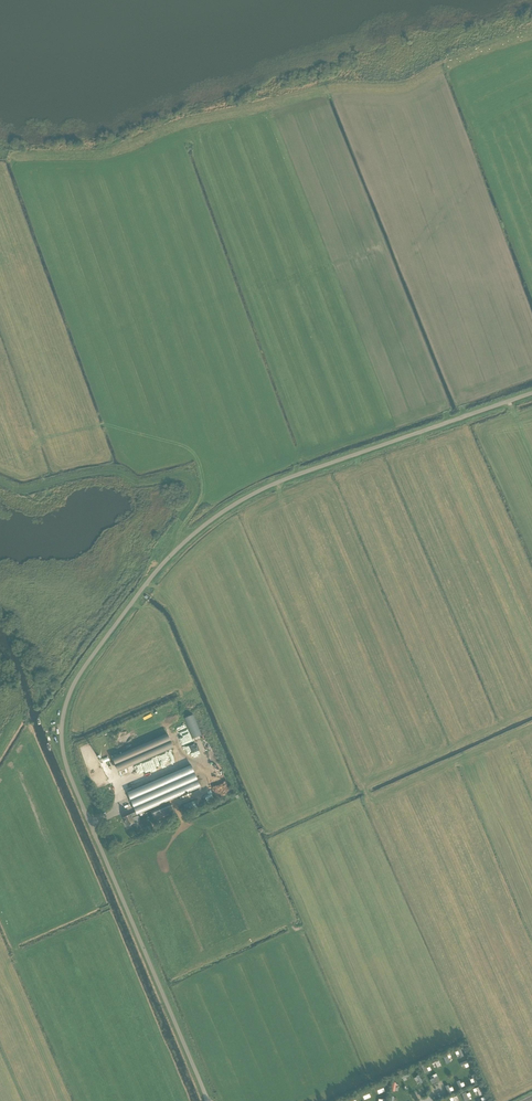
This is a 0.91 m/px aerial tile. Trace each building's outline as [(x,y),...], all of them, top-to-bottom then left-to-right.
[(173,747),(168,734),(113,758),(118,771),(173,747)] [(180,760),(177,761),(180,769),(184,768),(180,752),(174,753),(175,758),(179,757),(180,760)] [(149,763),(154,774),(170,767),(165,757),(149,763)] [(200,786),(191,766),(128,793),(136,812),(131,814),(124,817),(128,826),(140,821),(137,813),(200,786)] [(128,787),(125,775),(110,779),(113,791),(128,787)] [(127,812),(133,810),(131,803),(124,806),(127,812)] [(175,811),(171,803),(152,812),(155,820),(175,811)] [(440,1081),(438,1076),(430,1080),(430,1081),(432,1085),(438,1082),(440,1081)]
